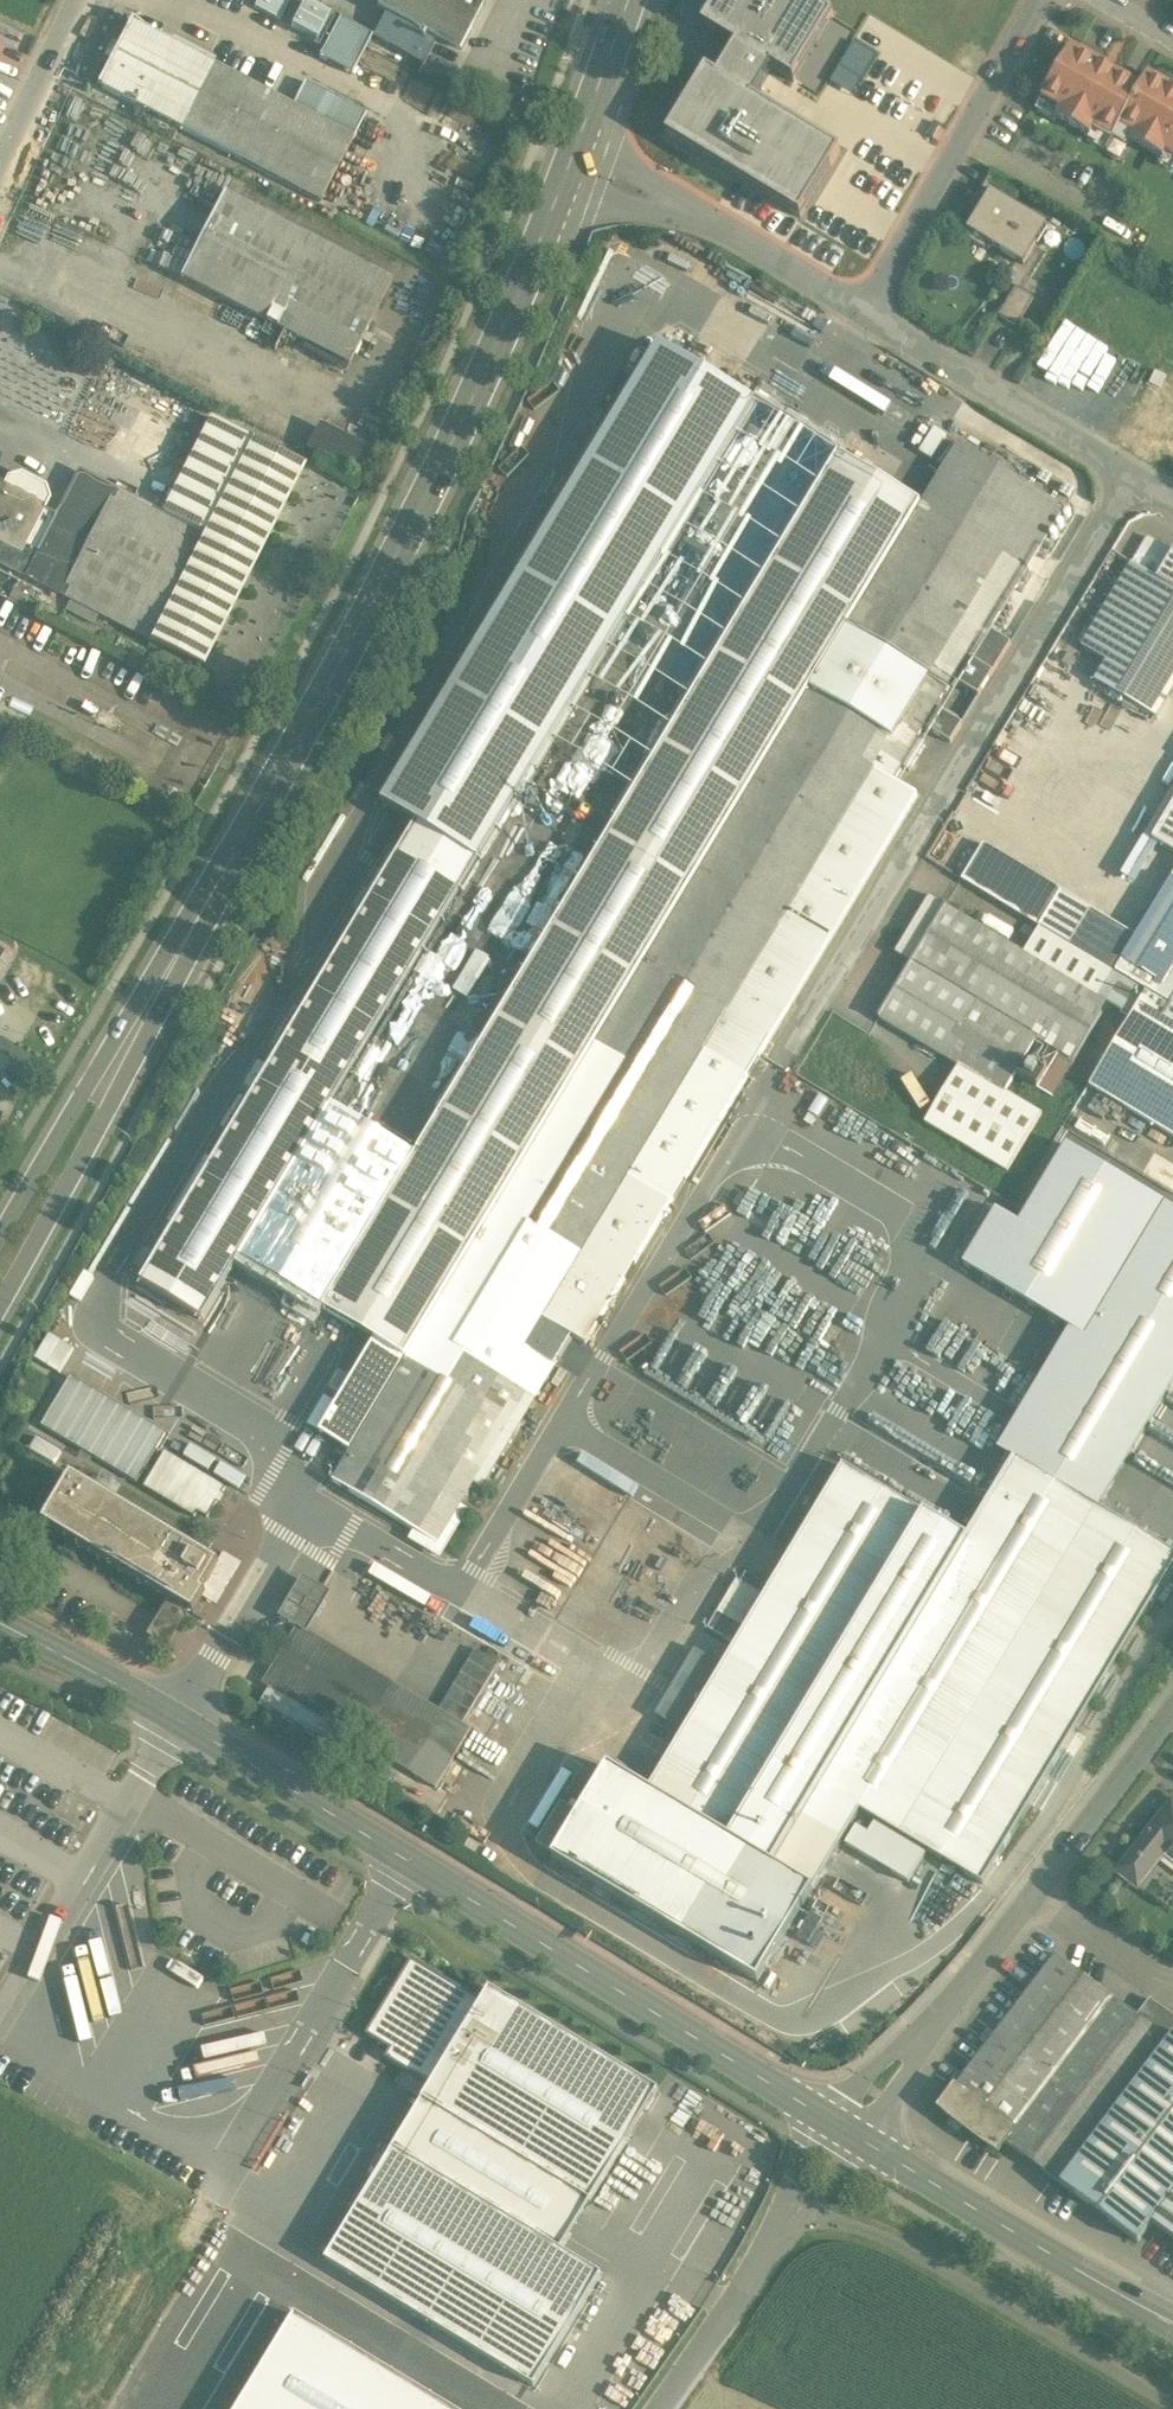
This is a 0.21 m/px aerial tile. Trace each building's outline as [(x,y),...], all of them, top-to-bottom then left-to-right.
[(375,9),(461,53),(489,0),(380,0),(375,9)] [(806,0),(720,0),(703,28),(732,45),(736,48),(718,78),(706,72),(667,137),(735,178),(801,218),(840,152),(754,100),(769,76),(772,70),(794,83),(796,80),(787,74),(823,15),(832,20),(834,17),(806,0)] [(700,28),(731,47),(732,45),(703,28),(720,0),(717,0),(700,28)] [(823,15),(787,74),(796,80),(832,20),(823,15)] [(370,37),(339,20),(319,57),(351,74),(370,37)] [(181,50),(130,24),(97,88),(144,112),(138,122),(173,140),(179,129),(320,202),(365,114),(304,83),(292,106),(181,50)] [(876,56),(854,42),(839,67),(862,80),(876,56)] [(1104,65),(1071,47),(1042,99),(1061,109),(1056,117),(1089,136),(1094,128),(1113,139),(1120,127),(1118,126),(1141,87),(1112,70),(1110,72),(1102,68),(1104,65)] [(852,96),(862,80),(839,67),(829,82),(852,96)] [(1148,74),(1141,87),(1118,126),(1120,127),(1132,134),(1129,140),(1163,159),(1166,153),(1172,157),(1172,92),(1172,91),(1172,90),(1172,88),(1148,74)] [(940,126),(933,122),(926,135),(932,139),(940,126)] [(1018,190),(991,174),(982,189),(990,195),(991,193),(1010,204),(1018,190)] [(1010,204),(991,193),(990,195),(964,238),(984,250),(988,244),(1023,266),(1036,245),(1031,242),(1041,225),(1046,229),(1047,227),(1010,204)] [(391,281),(223,195),(179,279),(348,366),(391,281)] [(1034,299),(1015,288),(998,316),(1016,327),(1034,299)] [(659,347),(383,805),(407,820),(416,826),(398,856),(141,1283),(203,1320),(240,1259),(375,1341),(319,1432),(351,1451),(332,1482),(414,1531),(430,1541),(428,1545),(438,1551),(463,1510),(458,1508),(459,1506),(473,1484),(481,1489),(572,1336),(584,1343),(762,1052),(769,1041),(726,1014),(727,1013),(737,1020),(745,1007),(735,1000),(874,770),(894,782),(902,768),(913,750),(910,748),(916,739),(923,727),(935,708),(951,680),(965,658),(971,662),(990,631),(1064,509),(958,445),(921,506),(784,423),(791,412),(775,402),(768,413),(659,347)] [(205,534),(150,642),(202,669),(306,465),(210,417),(161,512),(205,534)] [(304,451),(358,478),(372,452),(317,424),(304,451)] [(56,517),(25,578),(63,597),(117,491),(79,471),(56,517)] [(0,486),(0,540),(1,541),(0,542),(0,565),(25,578),(56,517),(40,509),(46,499),(42,488),(20,477),(8,479),(4,488),(0,486)] [(161,512),(117,491),(63,597),(150,642),(205,534),(161,512)] [(1172,553),(1172,552),(1148,537),(1132,563),(1156,579),(1157,579),(1172,553)] [(1157,579),(1172,589),(1172,553),(1157,579)] [(1156,579),(1132,563),(1082,647),(1106,662),(1156,579)] [(1095,682),(1156,719),(1172,691),(1172,589),(1157,579),(1156,579),(1106,662),(1095,682)] [(990,631),(971,662),(965,658),(951,680),(979,697),(1011,644),(990,631)] [(962,724),(935,708),(923,727),(950,743),(962,724)] [(925,745),(916,739),(910,748),(913,750),(902,768),(909,772),(925,745)] [(874,770),(735,1000),(745,1007),(737,1020),(727,1013),(726,1014),(769,1041),(917,796),(894,782),(874,770)] [(1172,855),(1172,805),(1151,842),(1172,855)] [(416,826),(407,820),(389,850),(398,856),(416,826)] [(1136,937),(983,845),(962,879),(1069,945),(1114,972),(1115,973),(1122,961),(1136,937)] [(1164,987),(1172,972),(1172,879),(1172,878),(1136,937),(1122,961),(1164,987)] [(1026,955),(947,907),(929,896),(895,953),(911,963),(878,1018),(879,1019),(880,1019),(959,1066),(925,1122),(1007,1172),(1042,1115),(1005,1093),(1037,1039),(1040,1041),(1018,1078),(1037,1089),(1037,1088),(1052,1097),(1102,1015),(1098,998),(1026,955)] [(1069,945),(1042,929),(1026,955),(1098,998),(1114,972),(1069,945)] [(1164,987),(1122,961),(1115,973),(1146,991),(1170,1006),(1172,1000),(1172,972),(1164,987)] [(1114,972),(1098,998),(1130,1018),(1146,991),(1115,973),(1114,972)] [(1170,1006),(1146,991),(1130,1018),(1089,1086),(1172,1137),(1172,1000),(1170,1006)] [(1172,1384),(1172,1210),(1067,1146),(1020,1225),(997,1211),(964,1266),(1070,1330),(998,1451),(1013,1460),(1014,1459),(1098,1510),(1172,1384)] [(41,1426),(136,1482),(166,1433),(70,1376),(41,1426)] [(225,1488),(165,1452),(144,1487),(194,1517),(197,1512),(207,1518),(225,1488)] [(843,1467),(765,1597),(736,1646),(724,1667),(684,1733),(648,1792),(608,1768),(580,1815),(562,1804),(537,1846),(555,1857),(553,1860),(758,1983),(860,1812),(983,1886),(1172,1570),(1172,1555),(1098,1510),(1014,1459),(1013,1460),(965,1540),(843,1467)] [(219,1563),(72,1475),(42,1525),(169,1600),(189,1612),(194,1616),(207,1595),(224,1566),(219,1563)] [(459,1506),(458,1508),(463,1510),(438,1551),(428,1545),(430,1541),(414,1531),(408,1540),(440,1559),(469,1512),(459,1506)] [(219,1563),(224,1566),(207,1595),(217,1601),(237,1568),(221,1559),(219,1563)] [(737,1581),(708,1630),(736,1646),(765,1597),(758,1593),(763,1585),(746,1575),(741,1583),(737,1581)] [(296,1628),(298,1625),(309,1632),(332,1594),(303,1576),(279,1617),(296,1628)] [(189,1612),(169,1600),(148,1636),(168,1649),(189,1612)] [(309,1632),(298,1625),(296,1628),(262,1684),(411,1774),(429,1743),(446,1715),(439,1711),(309,1632)] [(655,1716),(684,1733),(724,1667),(695,1649),(655,1716)] [(439,1711),(446,1715),(463,1725),(499,1664),(476,1650),(439,1711)] [(463,1725),(446,1715),(429,1743),(454,1758),(471,1730),(463,1725)] [(454,1758),(429,1743),(411,1774),(436,1789),(454,1758)] [(1166,1811),(1119,1872),(1121,1873),(1133,1857),(1149,1870),(1164,1851),(1172,1857),(1172,1817),(1166,1811)] [(868,1835),(856,1828),(845,1846),(909,1884),(927,1854),(875,1823),(868,1835)] [(830,1909),(818,1902),(796,1939),(809,1946),(830,1909)] [(1055,1956),(940,2109),(997,2152),(1004,2143),(1113,1999),(1055,1956)] [(428,2092),(325,2260),(535,2388),(603,2277),(561,2252),(591,2203),(659,2092),(594,2053),(537,2018),(490,1989),(483,2002),(412,1959),(366,2035),(390,2050),(385,2059),(431,2087),(428,2092)] [(1113,1999),(1004,2143),(1061,2186),(1169,2042),(1136,2017),(1113,1999)] [(1149,2000),(1136,2017),(1169,2042),(1172,2045),(1172,2016),(1149,2000)] [(1061,2186),(1138,2244),(1152,2225),(1172,2197),(1172,2045),(1169,2042),(1061,2186)] [(1152,2225),(1172,2240),(1172,2197),(1152,2225)] [(295,2316),(239,2408),(449,2408),(295,2316)]
